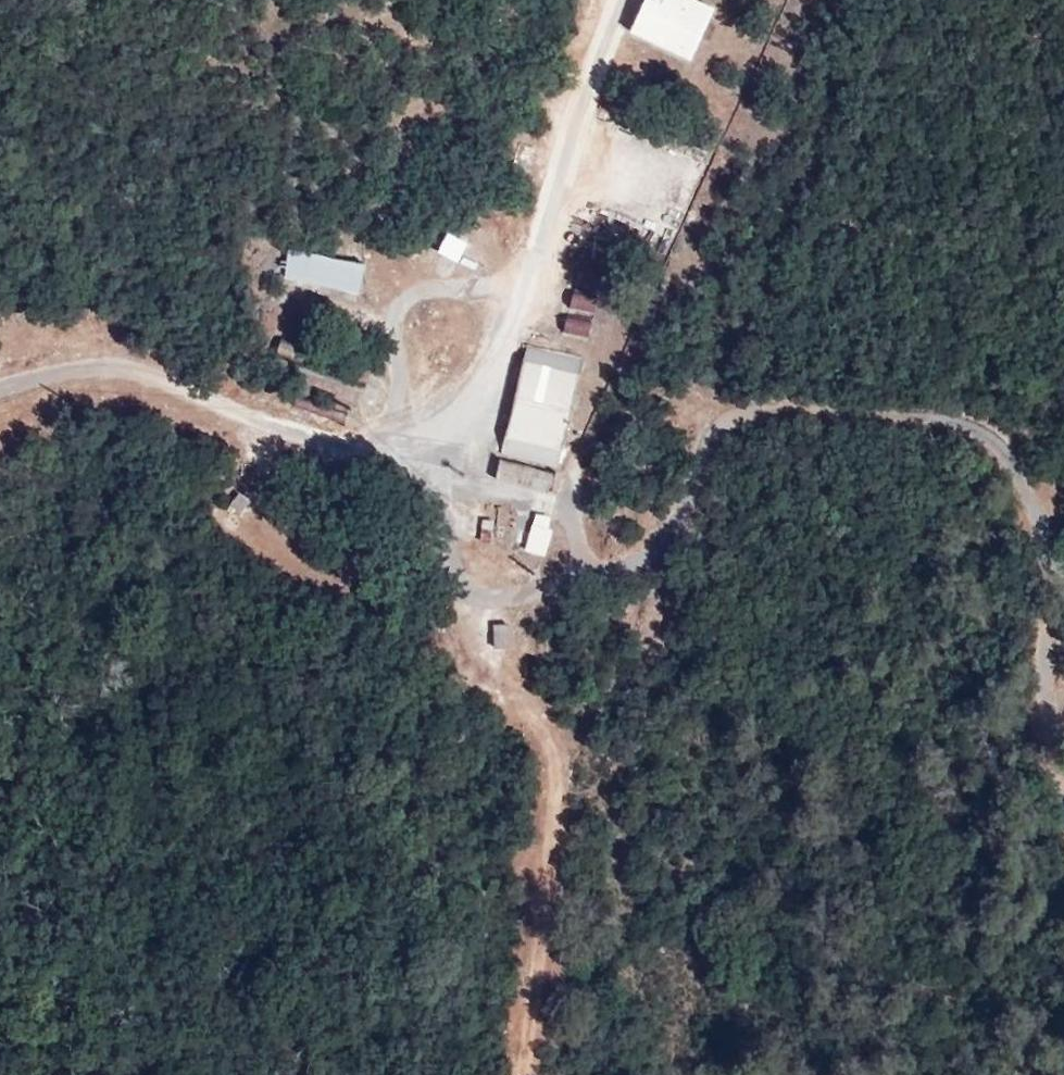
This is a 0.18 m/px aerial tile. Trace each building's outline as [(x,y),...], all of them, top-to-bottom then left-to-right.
[(691,57),(713,8),(696,0),(644,0),(631,29),(691,57)] [(458,258),(465,244),(449,235),(441,249),(458,258)] [(367,265),(294,251),(289,278),(362,291),(367,265)] [(569,307),(594,313),(598,298),(572,292),(569,307)] [(564,332),(590,337),(593,323),(567,317),(564,332)] [(584,361),(528,348),(503,456),(559,469),(584,361)] [(496,480),(553,493),(558,474),(501,461),(496,480)] [(227,505),(244,511),(251,495),(233,488),(227,505)] [(542,555),(552,516),(532,511),(522,549),(542,555)] [(490,622),(491,645),(507,645),(507,621),(490,622)]
